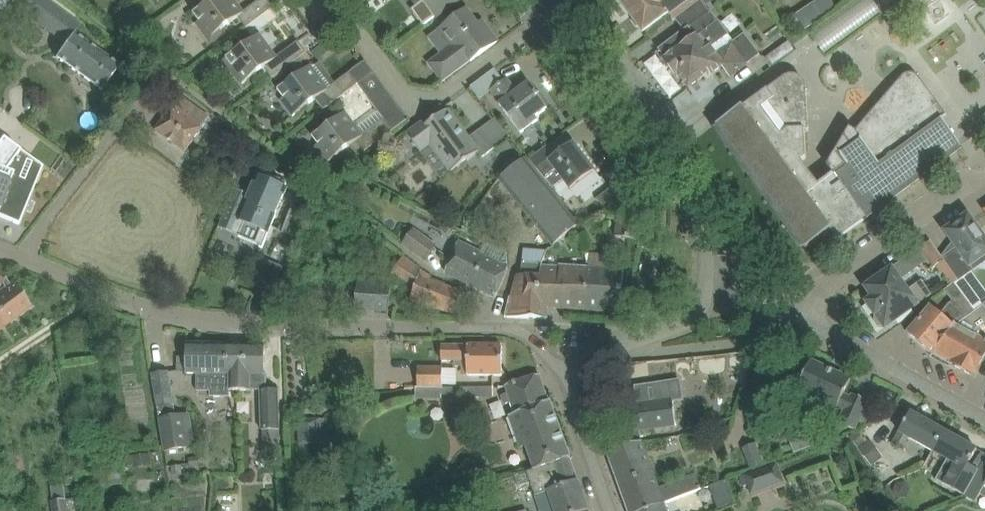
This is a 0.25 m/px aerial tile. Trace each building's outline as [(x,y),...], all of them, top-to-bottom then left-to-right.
[(66,43),(56,57),(101,90),(119,66),(73,34),(79,25),(44,0),(26,0),(19,9),(66,43)] [(266,13),(273,8),(268,0),(259,0),(243,12),(234,0),(211,0),(193,13),(199,22),(197,23),(211,43),(223,34),(221,30),(238,17),(246,28),(266,13)] [(411,9),(423,25),(435,16),(436,17),(456,2),(454,0),(423,0),(416,6),(411,9)] [(621,2),(632,17),(632,20),(636,26),(639,26),(643,31),(668,12),(674,20),(702,0),(701,0),(624,0),(621,2)] [(810,4),(820,18),(836,8),(830,0),(816,0),(810,4)] [(439,53),(427,61),(433,68),(442,81),(470,60),(471,61),(498,41),(486,26),(482,29),(467,9),(439,30),(450,45),(439,53)] [(760,54),(744,33),(733,41),(710,10),(658,49),(665,59),(664,60),(675,75),(678,73),(689,88),(710,72),(712,74),(723,66),(730,76),(760,54)] [(271,20),(266,13),(246,28),(251,35),(271,20)] [(226,58),(232,67),(230,68),(242,84),(244,82),(264,68),(272,78),(307,53),(298,41),(276,58),(259,34),(226,58)] [(311,52),(317,59),(330,50),(325,42),(311,52)] [(374,72),(366,61),(327,89),(310,66),(294,78),(278,90),(284,98),(281,100),(293,116),(315,99),(323,110),(358,84),(374,72)] [(374,72),(358,84),(384,119),(362,136),(344,113),(312,137),(318,145),(316,146),(327,162),(350,146),(358,156),(408,119),(385,87),(374,72)] [(801,242),(804,246),(806,249),(836,227),(837,228),(844,229),(863,218),(862,217),(869,212),(870,214),(884,204),(882,202),(893,194),(894,197),(908,187),(906,184),(917,177),(918,179),(932,169),(930,167),(941,159),(943,161),(956,151),(955,149),(961,145),(942,119),(941,119),(933,108),(938,105),(935,100),(927,88),(918,77),(918,76),(915,75),(914,74),(912,74),(911,73),(909,73),(908,74),(907,74),(904,75),(903,77),(855,131),(850,128),(827,165),(836,177),(819,186),(802,161),(806,158),(804,131),(808,131),(806,88),(806,86),(805,84),(805,83),(804,81),(802,79),(801,78),(799,77),(797,76),(795,75),(793,75),(791,75),(789,75),(788,76),(786,76),(784,77),(743,107),(742,107),(716,126),(718,128),(721,132),(719,133),(728,147),(731,146),(738,156),(736,158),(746,171),(748,170),(756,180),(754,182),(764,196),(766,194),(774,205),(772,206),(782,220),(784,218),(792,229),(790,230),(799,244),(801,242)] [(504,81),(491,90),(498,100),(501,103),(499,104),(521,133),(536,122),(538,120),(536,117),(547,108),(528,83),(517,91),(507,79),(504,81)] [(169,112),(156,130),(185,151),(202,128),(202,127),(189,119),(197,108),(181,96),(173,107),(169,112)] [(429,145),(449,172),(477,151),(481,156),(489,150),(475,132),(468,137),(447,109),(426,125),(424,122),(407,134),(420,151),(429,145)] [(28,156),(19,150),(18,151),(2,139),(0,141),(0,217),(18,224),(35,184),(34,184),(33,184),(19,178),(28,156)] [(549,144),(529,159),(544,179),(555,170),(570,190),(595,171),(573,143),(557,155),(549,144)] [(498,179),(542,233),(566,212),(522,159),(498,179)] [(262,248),(277,213),(276,212),(282,198),(283,199),(287,189),(285,188),(287,183),(281,181),(281,180),(267,174),(267,176),(266,180),(257,177),(249,196),(236,190),(236,189),(235,189),(218,228),(220,229),(223,222),(241,230),(238,236),(260,245),(259,247),(262,248)] [(620,182),(610,189),(616,198),(626,191),(620,182)] [(615,237),(640,242),(646,209),(621,204),(615,237)] [(566,212),(542,233),(553,246),(578,226),(566,212)] [(970,213),(945,231),(956,248),(943,257),(945,260),(944,261),(957,279),(958,281),(984,261),(984,234),(970,213)] [(403,244),(425,260),(436,246),(414,229),(403,244)] [(298,243),(308,245),(312,232),(301,230),(298,243)] [(934,268),(944,261),(930,241),(918,250),(865,287),(872,297),(866,302),(871,310),(905,286),(900,279),(928,260),(934,268)] [(446,272),(496,297),(510,269),(460,244),(446,272)] [(539,281),(541,274),(547,252),(543,252),(524,250),(523,261),(521,275),(517,275),(512,298),(510,297),(505,317),(547,319),(547,318),(547,307),(545,307),(545,299),(540,299),(539,281)] [(589,268),(586,310),(586,311),(621,314),(624,270),(610,269),(610,259),(607,255),(590,254),(589,268)] [(415,286),(410,301),(455,314),(462,291),(430,281),(432,277),(414,265),(415,263),(413,262),(412,263),(405,257),(406,256),(404,255),(391,274),(415,286)] [(268,261),(257,287),(258,287),(273,293),(273,292),(271,291),(280,270),(268,264),(269,261),(268,261)] [(574,276),(541,274),(539,281),(540,299),(545,299),(545,307),(547,307),(586,310),(589,268),(575,267),(574,276)] [(356,311),(389,312),(390,277),(357,276),(356,311)] [(931,354),(933,352),(954,327),(975,311),(955,284),(958,281),(957,279),(943,289),(952,302),(951,303),(941,315),(931,306),(907,334),(931,354)] [(908,290),(905,286),(871,310),(876,316),(875,316),(874,320),(879,326),(882,327),(883,326),(884,328),(932,295),(922,280),(908,290)] [(0,291),(0,313),(8,323),(31,305),(12,281),(0,291)] [(933,352),(952,363),(951,364),(974,377),(984,358),(984,304),(975,311),(954,327),(933,352)] [(228,390),(231,390),(230,374),(228,375),(229,344),(187,343),(186,374),(198,374),(197,391),(208,391),(208,396),(229,396),(228,390)] [(265,374),(265,345),(229,344),(228,375),(230,374),(231,390),(266,390),(267,374),(265,374)] [(468,370),(468,375),(502,376),(502,346),(442,346),(442,361),(456,361),(456,367),(463,367),(463,370),(468,370)] [(844,395),(851,380),(811,361),(810,362),(806,360),(797,360),(789,378),(794,385),(798,387),(797,389),(837,408),(838,407),(845,410),(839,423),(854,430),(868,401),(853,394),(851,398),(844,395)] [(419,368),(419,387),(441,388),(443,388),(443,368),(419,368)] [(152,374),(154,386),(158,408),(174,405),(172,396),(170,383),(168,371),(152,374)] [(526,447),(534,469),(535,470),(568,459),(570,458),(550,401),(549,402),(540,375),(505,386),(515,414),(509,416),(521,449),(526,447)] [(606,448),(618,482),(620,487),(628,510),(644,510),(665,504),(702,490),(696,475),(659,488),(652,469),(642,441),(640,430),(676,425),(673,399),(681,398),(680,389),(679,380),(637,386),(639,404),(622,406),(625,432),(627,432),(627,433),(628,443),(606,448)] [(441,388),(419,387),(415,387),(415,398),(441,398),(441,388)] [(279,430),(278,390),(267,390),(260,390),(261,430),(279,430)] [(908,437),(932,451),(943,431),(910,412),(892,444),(901,449),(908,437)] [(159,418),(164,452),(195,447),(190,414),(159,418)] [(944,484),(965,496),(981,466),(971,460),(977,449),(943,431),(932,451),(955,464),(944,484)] [(857,433),(850,438),(858,448),(865,443),(857,433)] [(741,448),(749,467),(763,462),(756,442),(741,448)] [(881,458),(869,442),(859,449),(871,465),(881,458)] [(149,455),(135,456),(136,467),(151,465),(149,455)] [(197,458),(189,459),(190,468),(199,466),(197,458)] [(534,469),(514,476),(518,488),(531,483),(536,497),(549,492),(555,510),(587,510),(589,510),(578,480),(575,481),(568,459),(535,470),(534,469)] [(981,466),(965,496),(976,502),(980,494),(984,497),(984,459),(981,466)] [(743,474),(750,493),(783,482),(776,463),(743,474)] [(709,487),(717,510),(734,503),(725,481),(709,487)] [(897,484),(893,491),(898,498),(906,497),(910,490),(905,483),(897,484)] [(51,502),(52,510),(68,510),(66,500),(51,502)]
